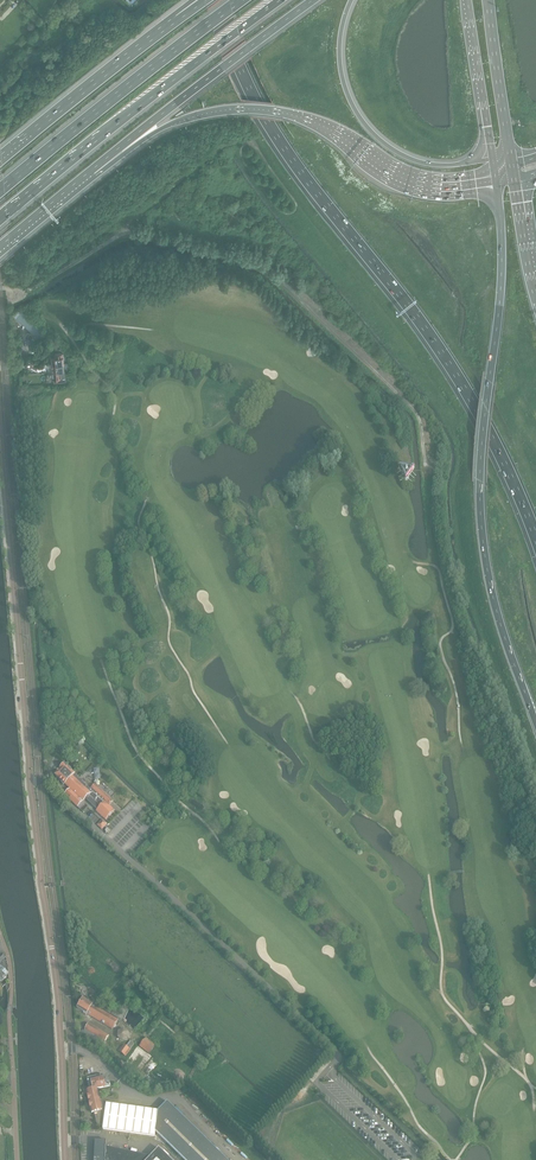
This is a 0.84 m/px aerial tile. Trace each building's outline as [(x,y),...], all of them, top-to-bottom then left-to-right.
[(20,313),(16,318),(26,327),(31,322),(26,317),(20,313)] [(29,314),(26,317),(31,322),(34,319),(29,314)] [(34,326),(30,330),(40,339),(41,340),(45,335),(34,326)] [(47,335),(41,342),(43,344),(50,337),(47,335)] [(52,365),(60,364),(64,364),(63,353),(54,354),(55,357),(51,358),(52,365)] [(64,371),(52,372),(52,373),(53,379),(61,378),(61,375),(64,375),(64,371)] [(55,775),(61,781),(61,783),(63,785),(65,785),(75,774),(65,764),(60,769),(55,775)] [(64,795),(77,807),(78,807),(79,805),(84,800),(82,798),(91,788),(75,774),(65,785),(70,789),(64,795)] [(109,805),(113,801),(95,784),(91,788),(82,798),(84,800),(96,811),(105,820),(115,810),(109,805)] [(78,807),(81,811),(83,809),(83,808),(86,805),(83,802),(80,806),(79,805),(78,807)] [(107,824),(104,822),(102,820),(97,825),(102,829),(107,824)] [(1,981),(2,982),(6,978),(5,977),(8,974),(0,966),(0,967),(0,982),(1,981)] [(83,998),(77,1008),(83,1012),(83,1013),(86,1015),(87,1015),(112,1030),(118,1020),(93,1005),(94,1004),(83,998)] [(105,1005),(103,1009),(118,1019),(121,1014),(105,1005)] [(88,1023),(82,1034),(102,1046),(109,1036),(88,1023)] [(140,1046),(149,1054),(155,1045),(146,1038),(140,1046)] [(130,1041),(126,1046),(129,1048),(131,1049),(135,1044),(130,1041)] [(131,1049),(129,1048),(124,1045),(119,1052),(126,1057),(131,1049)] [(149,1054),(140,1046),(139,1045),(126,1062),(131,1066),(138,1056),(147,1063),(152,1057),(149,1054)] [(100,1100),(98,1091),(98,1090),(117,1086),(116,1083),(109,1084),(109,1083),(105,1084),(102,1075),(88,1078),(91,1090),(87,1091),(92,1113),(95,1112),(103,1110),(100,1100)] [(167,1102),(158,1111),(115,1105),(114,1101),(115,1101),(114,1097),(100,1100),(103,1110),(95,1112),(98,1124),(103,1126),(103,1129),(155,1136),(155,1133),(183,1159),(227,1159),(167,1102)] [(159,1148),(151,1156),(106,1147),(106,1141),(95,1141),(94,1159),(171,1159),(159,1148)]
